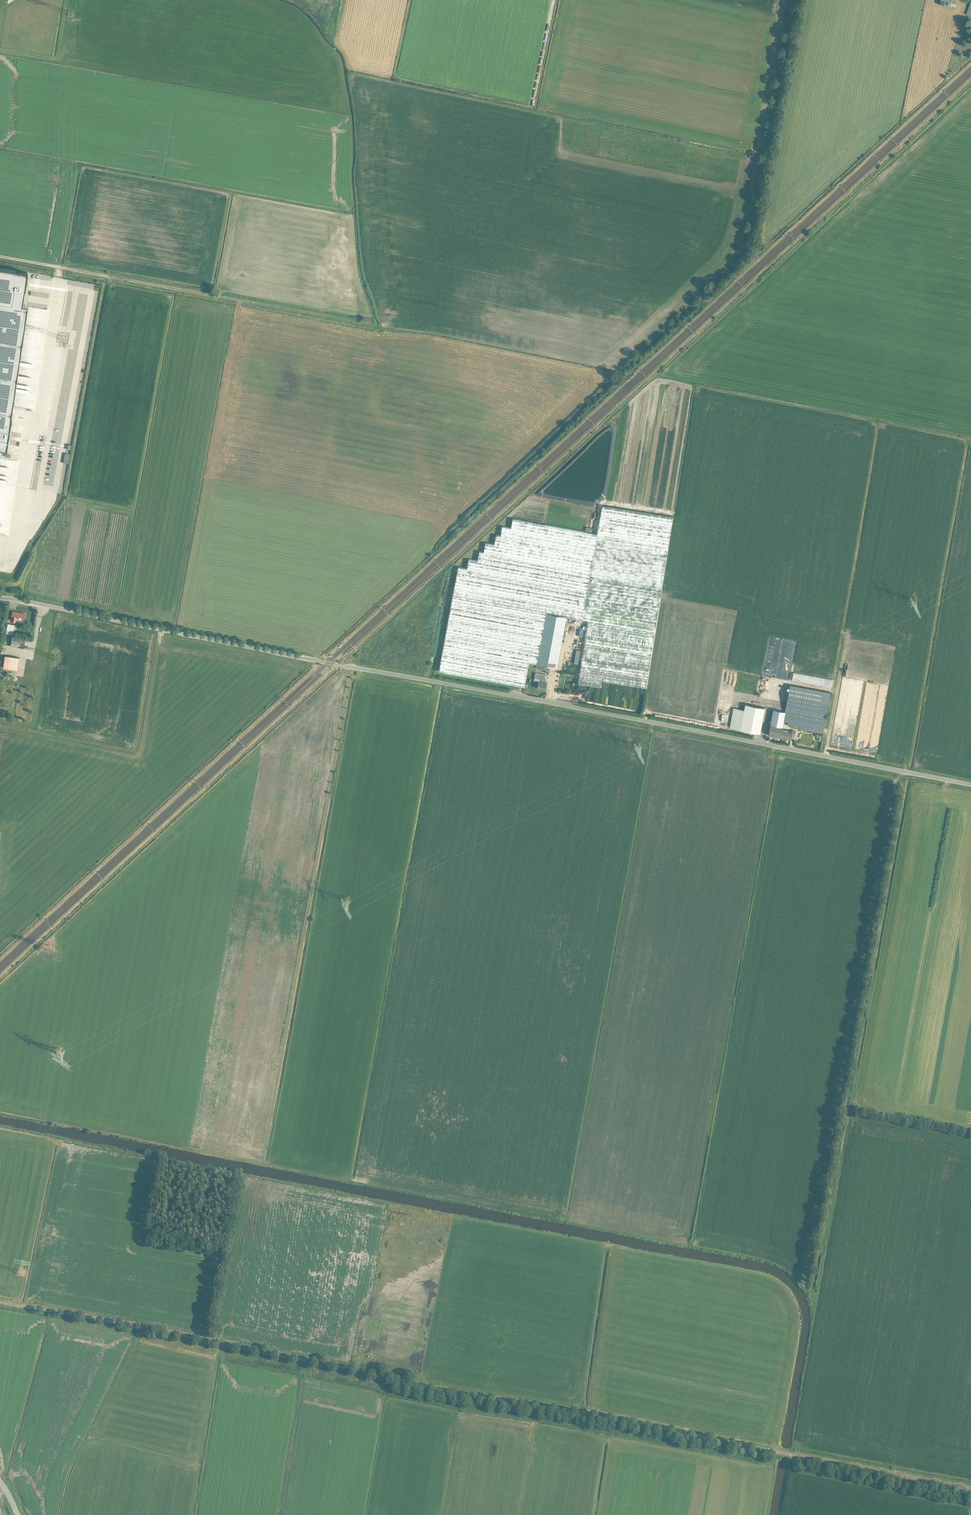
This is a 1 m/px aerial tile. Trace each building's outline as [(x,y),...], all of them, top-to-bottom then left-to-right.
[(6,450),(8,440),(8,436),(10,426),(7,426),(8,422),(10,423),(11,416),(27,306),(22,306),(25,290),(27,272),(16,271),(0,268),(0,449),(6,450)] [(586,630),(578,683),(601,687),(602,681),(646,688),(673,517),(602,506),(598,534),(582,619),(588,620),(587,626),(586,630)] [(458,567),(439,671),(525,687),(529,663),(537,664),(541,665),(545,666),(557,668),(566,616),(582,619),(598,534),(513,518),(511,528),(502,526),(500,536),(496,535),(494,544),(485,543),(484,552),(479,551),(478,561),(469,559),(467,569),(458,567)] [(26,614),(13,611),(11,620),(24,623),(26,614)] [(12,636),(10,646),(23,648),(25,638),(12,636)] [(3,668),(8,668),(17,670),(19,658),(10,656),(5,656),(3,668)] [(774,672),(777,658),(768,656),(766,671),(774,672)] [(835,682),(837,675),(797,668),(796,675),(835,682)] [(536,673),(534,681),(539,681),(537,688),(546,689),(548,675),(536,673)] [(812,683),(794,680),(793,684),(795,684),(795,685),(811,688),(812,683)] [(773,709),(771,720),(768,735),(791,739),(791,737),(794,737),(795,731),(792,730),(792,731),(782,729),(783,721),(788,722),(787,723),(792,724),(791,727),(823,733),(830,693),(790,685),(785,712),(773,709)] [(733,723),(732,728),(760,733),(761,728),(765,710),(765,708),(765,707),(747,704),(745,704),(744,706),(744,710),(735,708),(733,723)]
